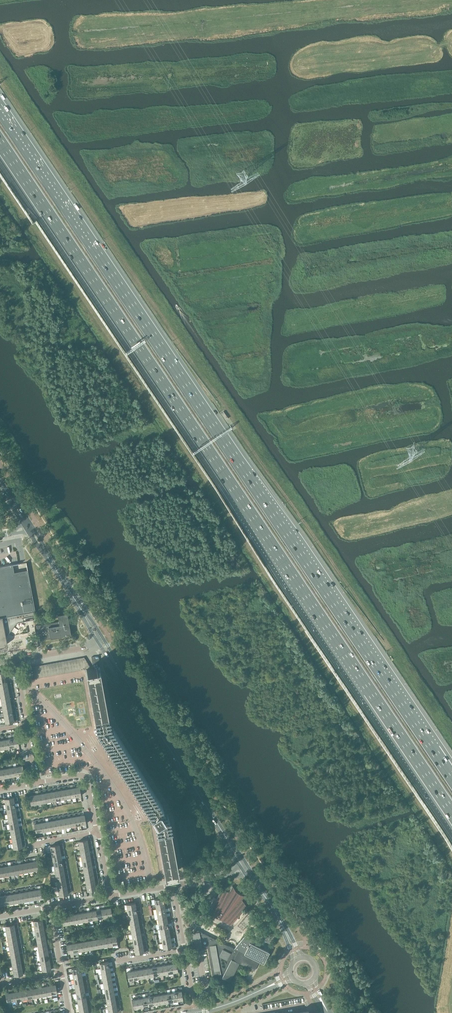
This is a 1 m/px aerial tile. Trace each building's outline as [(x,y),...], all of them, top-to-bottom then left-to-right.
[(35,610),(26,561),(0,566),(0,617),(35,610)] [(0,644),(1,643),(14,624),(15,623),(17,623),(18,622),(35,619),(33,611),(27,612),(0,617),(0,644)] [(57,615),(58,621),(38,625),(38,624),(38,625),(41,641),(41,640),(51,638),(51,639),(51,638),(71,635),(67,613),(57,615)] [(91,657),(93,666),(100,665),(98,656),(91,657)] [(84,663),(85,669),(96,726),(97,728),(96,729),(99,735),(101,734),(151,813),(149,814),(153,819),(154,818),(154,819),(164,873),(178,870),(168,813),(109,721),(99,667),(91,668),(84,657),(83,657),(84,663)] [(34,672),(33,666),(29,667),(30,670),(25,671),(27,680),(35,678),(34,672)] [(72,784),(73,788),(74,787),(76,797),(81,796),(79,787),(75,787),(75,784),(72,784)] [(67,785),(68,789),(69,788),(71,798),(76,797),(74,787),(73,788),(70,788),(70,785),(67,785)] [(58,787),(58,790),(59,790),(61,799),(66,798),(64,789),(63,789),(61,790),(60,786),(58,787)] [(63,786),(63,789),(64,789),(66,798),(71,798),(69,788),(68,789),(65,789),(65,786),(63,786)] [(53,788),(53,791),(54,791),(56,800),(61,799),(59,790),(58,790),(56,791),(55,787),(53,788)] [(48,789),(48,792),(49,792),(51,801),(56,800),(54,791),(53,791),(51,792),(50,788),(48,789)] [(43,790),(43,793),(44,793),(46,802),(51,801),(49,792),(48,792),(46,793),(45,789),(43,790)] [(38,790),(38,794),(39,794),(41,803),(46,802),(44,793),(43,793),(41,793),(40,790),(38,790)] [(33,791),(34,795),(36,804),(41,803),(39,794),(38,794),(36,794),(35,791),(33,791)] [(34,795),(31,795),(30,792),(28,792),(29,796),(31,805),(36,804),(34,795)] [(77,812),(78,816),(79,815),(81,825),(86,824),(84,815),(80,815),(80,812),(77,812)] [(72,813),(73,817),(74,816),(76,826),(81,825),(79,815),(78,816),(75,816),(75,813),(72,813)] [(63,815),(63,818),(64,818),(66,827),(71,826),(69,817),(68,817),(66,818),(65,814),(63,815)] [(68,814),(68,817),(69,817),(71,826),(76,826),(74,816),(73,817),(71,817),(70,814),(68,814)] [(58,816),(58,819),(59,819),(61,828),(66,827),(64,818),(63,818),(61,819),(60,815),(58,816)] [(53,817),(53,820),(54,820),(56,829),(61,828),(59,819),(58,819),(56,820),(55,816),(53,817)] [(48,818),(48,821),(49,821),(51,830),(56,829),(54,820),(53,820),(51,821),(50,817),(48,818)] [(43,819),(43,822),(44,822),(46,831),(51,830),(49,821),(48,821),(46,822),(45,818),(43,819)] [(38,819),(39,823),(41,832),(46,831),(44,822),(43,822),(41,822),(40,819),(38,819)] [(39,823),(36,823),(35,820),(33,820),(34,824),(36,833),(41,832),(39,823)] [(78,841),(79,846),(88,844),(88,843),(88,841),(91,840),(91,838),(87,838),(87,839),(78,841)] [(50,846),(51,851),(60,849),(60,848),(60,846),(63,845),(63,843),(59,844),(50,846)] [(79,846),(80,851),(89,849),(89,848),(89,846),(92,845),(92,843),(88,843),(88,844),(79,846)] [(51,851),(52,856),(61,854),(61,853),(61,851),(64,850),(64,848),(60,848),(60,849),(51,851)] [(80,851),(81,856),(90,854),(90,853),(89,851),(93,850),(92,848),(89,848),(89,849),(80,851)] [(52,856),(53,861),(62,859),(62,858),(61,856),(65,855),(64,853),(61,853),(61,854),(52,856)] [(81,856),(82,861),(91,859),(91,858),(90,856),(94,855),(93,853),(90,853),(90,854),(81,856)] [(53,861),(54,866),(63,864),(63,863),(62,861),(66,860),(65,858),(62,858),(62,859),(53,861)] [(82,861),(83,866),(92,864),(92,863),(91,861),(95,860),(94,858),(91,858),(91,859),(82,861)] [(54,866),(55,871),(64,869),(64,868),(63,866),(67,865),(66,863),(63,863),(63,864),(54,866)] [(83,866),(84,871),(93,869),(93,868),(92,866),(96,865),(95,863),(92,863),(92,864),(83,866)] [(84,871),(84,876),(94,874),(93,873),(93,870),(96,870),(96,867),(93,868),(93,869),(84,871)] [(55,871),(55,876),(65,874),(65,873),(64,870),(68,870),(67,868),(64,868),(64,869),(55,871)] [(55,876),(56,881),(66,879),(65,878),(65,875),(68,875),(68,872),(65,873),(65,874),(55,876)] [(84,876),(85,881),(95,879),(94,878),(94,875),(97,875),(97,872),(93,873),(94,874),(84,876)] [(56,881),(57,886),(67,884),(66,883),(66,880),(69,880),(69,877),(65,878),(66,879),(56,881)] [(85,881),(86,886),(95,884),(95,883),(95,880),(98,880),(98,877),(94,878),(95,879),(85,881)] [(57,886),(58,891),(67,889),(67,888),(67,885),(70,885),(70,882),(66,883),(67,884),(57,886)] [(95,884),(86,886),(87,891),(96,889),(96,885),(99,885),(99,882),(95,883),(95,884)] [(214,901),(215,901),(209,913),(211,914),(227,922),(231,924),(247,906),(242,899),(245,896),(236,892),(232,886),(230,891),(219,893),(217,898),(216,899),(215,898),(214,901)] [(67,889),(58,891),(59,896),(68,894),(68,890),(71,890),(71,887),(67,888),(67,889)] [(33,921),(34,926),(43,924),(43,923),(42,920),(46,920),(45,917),(42,918),(42,919),(33,921)] [(34,926),(35,931),(44,929),(44,928),(43,925),(47,925),(46,922),(43,923),(43,924),(34,926)] [(5,926),(6,931),(15,929),(15,928),(14,926),(18,925),(17,923),(14,923),(14,924),(5,926)] [(6,931),(7,936),(16,934),(16,933),(15,930),(19,930),(18,927),(15,928),(15,929),(6,931)] [(35,931),(36,936),(45,934),(45,933),(44,930),(48,930),(47,927),(44,928),(44,929),(35,931)] [(212,975),(215,974),(230,982),(239,963),(254,970),(259,961),(263,963),(269,952),(259,947),(261,943),(245,935),(234,949),(195,929),(193,932),(190,933),(193,950),(207,948),(212,975)] [(7,936),(8,941),(17,939),(17,938),(16,935),(20,935),(19,932),(16,933),(16,934),(7,936)] [(36,936),(37,941),(46,939),(46,938),(45,935),(49,935),(48,932),(45,933),(45,934),(36,936)] [(8,941),(9,946),(18,944),(17,943),(17,940),(20,940),(20,937),(17,938),(17,939),(8,941)] [(37,941),(37,945),(47,944),(46,943),(46,940),(49,940),(49,937),(46,938),(46,939),(37,941)] [(9,946),(9,951),(19,949),(18,948),(18,945),(21,945),(21,942),(17,943),(18,944),(9,946)] [(37,945),(38,950),(48,949),(47,948),(47,945),(50,945),(50,942),(46,943),(47,944),(37,945)] [(9,951),(10,956),(20,954),(19,953),(19,950),(22,950),(22,947),(18,948),(19,949),(9,951)] [(38,950),(39,955),(48,954),(48,953),(48,950),(51,949),(51,947),(47,948),(48,949),(38,950)] [(10,956),(11,960),(20,959),(20,958),(20,955),(23,955),(23,952),(19,953),(20,954),(10,956)] [(39,955),(40,960),(49,959),(49,958),(49,955),(52,954),(52,952),(48,953),(48,954),(39,955)] [(11,960),(12,965),(21,964),(21,963),(21,960),(24,959),(24,957),(20,958),(20,959),(11,960)] [(40,960),(41,965),(50,964),(50,963),(50,960),(53,959),(53,957),(49,958),(49,959),(40,960)] [(12,965),(13,970),(22,969),(22,968),(22,965),(25,964),(25,962),(21,963),(21,964),(12,965)] [(50,964),(41,965),(42,970),(51,969),(50,965),(54,964),(53,962),(50,963),(50,964)] [(22,969),(13,970),(14,975),(23,974),(22,970),(26,969),(25,967),(22,968),(22,969)] [(48,982),(49,985),(50,985),(52,994),(57,993),(55,984),(51,985),(51,981),(48,982)] [(43,983),(44,986),(45,986),(47,995),(52,994),(50,985),(49,985),(46,986),(46,982),(43,983)] [(39,984),(39,987),(40,987),(42,996),(47,995),(45,986),(44,986),(42,987),(41,983),(39,984)] [(34,984),(34,988),(35,988),(37,997),(42,996),(40,987),(39,987),(37,988),(36,984),(34,984)] [(29,985),(29,989),(30,989),(32,998),(37,997),(35,988),(34,988),(32,988),(31,985),(29,985)] [(24,986),(24,990),(26,990),(27,999),(32,998),(30,989),(29,989),(27,989),(26,986),(24,986)] [(19,987),(19,991),(21,990),(22,1000),(27,999),(26,990),(24,990),(22,990),(21,987),(19,987)] [(14,988),(14,992),(16,991),(17,1000),(22,1000),(21,990),(19,991),(17,991),(16,988),(14,988)] [(11,992),(9,992),(7,993),(6,989),(4,990),(5,993),(7,1002),(12,1001),(11,992)] [(9,989),(9,992),(11,992),(12,1001),(17,1000),(16,991),(14,992),(12,992),(11,989),(9,989)]
